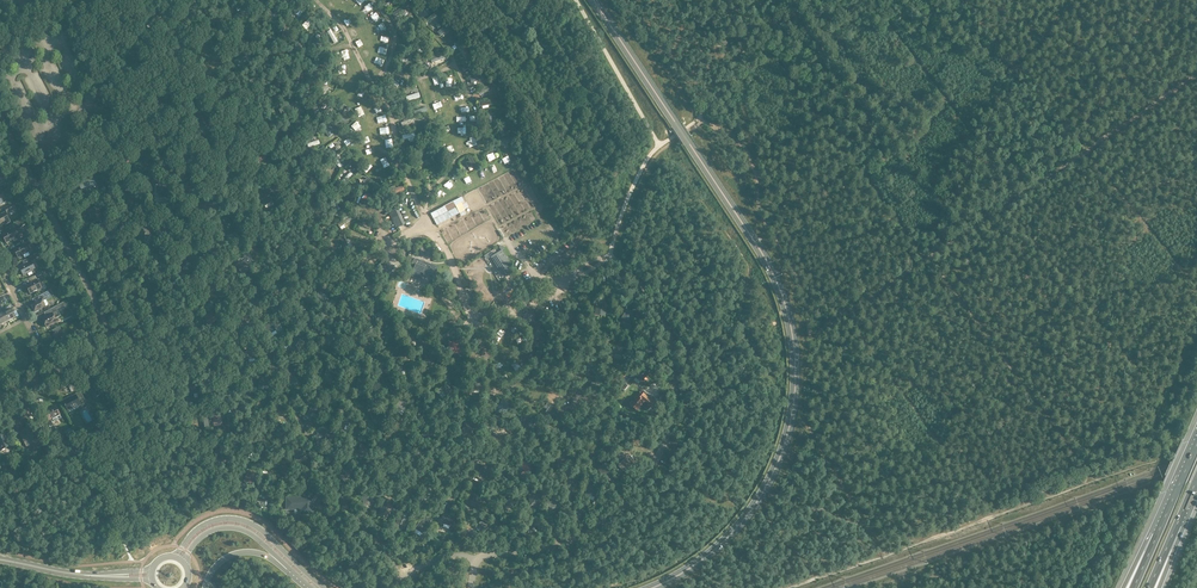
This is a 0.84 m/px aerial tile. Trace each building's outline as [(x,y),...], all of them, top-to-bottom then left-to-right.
[(2,8),(19,3),(21,7),(32,4),(31,0),(0,0),(0,2),(2,8)] [(366,3),(360,9),(365,14),(371,8),(366,3)] [(186,21),(194,12),(187,6),(185,8),(186,10),(180,16),(186,21)] [(156,23),(164,15),(157,9),(154,12),(156,13),(151,18),(156,23)] [(374,12),(367,17),(372,24),(379,19),(374,12)] [(428,25),(438,16),(434,12),(424,20),(428,25)] [(377,35),(385,31),(383,24),(374,28),(377,35)] [(437,32),(440,35),(442,32),(444,34),(449,29),(444,24),(437,32)] [(332,29),(328,31),(333,44),(337,43),(332,29)] [(127,47),(125,50),(132,57),(140,50),(142,48),(137,43),(135,44),(129,49),(127,47)] [(175,59),(183,51),(177,46),(170,54),(175,59)] [(370,62),(377,66),(380,61),(373,57),(370,62)] [(471,71),(468,65),(462,68),(464,74),(471,71)] [(167,103),(171,93),(164,89),(159,99),(167,103)] [(418,91),(410,94),(412,100),(420,97),(418,91)] [(192,108),(200,100),(194,95),(187,103),(192,108)] [(483,100),(484,105),(485,109),(489,108),(488,104),(492,104),(491,99),(483,100)] [(424,105),(413,109),(415,114),(426,110),(424,105)] [(358,117),(364,115),(361,106),(355,108),(358,117)] [(401,123),(402,127),(412,124),(413,125),(414,125),(414,123),(415,123),(413,119),(410,119),(410,118),(403,120),(403,122),(401,123)] [(207,128),(204,121),(203,119),(195,123),(196,125),(199,131),(200,133),(206,130),(206,129),(207,128)] [(235,119),(227,123),(230,128),(231,129),(239,125),(235,119)] [(293,143),(301,133),(294,128),(287,138),(293,143)] [(507,140),(501,141),(502,146),(506,145),(508,150),(510,149),(507,140)] [(329,146),(334,153),(337,150),(332,143),(329,146)] [(371,144),(364,146),(368,155),(374,152),(371,144)] [(150,162),(151,150),(138,149),(138,156),(142,156),(142,162),(150,162)] [(308,149),(297,153),(301,164),(305,163),(305,164),(309,162),(307,156),(311,155),(308,149)] [(422,155),(424,161),(436,157),(434,149),(422,152),(423,154),(422,155)] [(191,158),(188,151),(187,150),(184,152),(184,150),(178,152),(180,155),(182,161),(183,160),(183,161),(191,158)] [(262,152),(254,156),(257,161),(258,162),(266,158),(262,152)] [(132,157),(123,156),(122,159),(121,159),(120,164),(122,164),(121,167),(131,168),(132,157)] [(468,170),(475,169),(473,156),(468,157),(469,161),(467,162),(468,170)] [(228,165),(220,169),(223,174),(223,175),(231,171),(228,165)] [(82,192),(97,185),(93,177),(78,184),(82,192)] [(192,186),(199,184),(203,182),(202,178),(187,182),(188,187),(192,186)] [(159,198),(167,198),(167,186),(155,186),(155,192),(159,192),(159,198)] [(135,205),(135,193),(124,193),(123,199),(127,199),(127,205),(135,205)] [(269,195),(261,199),(264,204),(265,205),(272,202),(269,195)] [(453,201),(431,214),(437,226),(459,213),(453,201)] [(7,213),(17,208),(16,207),(18,205),(16,202),(4,208),(7,213)] [(396,228),(405,224),(397,206),(381,214),(384,220),(391,217),(396,228)] [(102,219),(97,207),(89,210),(92,217),(91,218),(92,221),(94,221),(94,222),(102,219)] [(5,212),(0,215),(0,225),(5,222),(6,223),(10,221),(5,212)] [(306,218),(299,223),(302,228),(302,229),(310,224),(306,218)] [(22,219),(16,223),(9,226),(11,230),(2,235),(6,243),(18,236),(19,238),(23,236),(20,231),(20,230),(20,229),(20,227),(22,226),(25,224),(22,219)] [(226,225),(223,219),(215,223),(218,229),(218,228),(219,229),(226,225)] [(151,235),(147,227),(145,225),(142,227),(139,222),(133,226),(134,227),(130,230),(133,234),(138,230),(139,232),(144,240),(151,235)] [(112,231),(109,233),(101,237),(107,246),(117,239),(112,231)] [(463,238),(466,243),(474,238),(471,233),(463,238)] [(18,257),(29,251),(25,243),(29,241),(27,238),(20,241),(22,245),(14,249),(18,257)] [(419,253),(434,259),(436,251),(427,247),(427,246),(425,245),(425,247),(422,245),(419,253)] [(510,274),(506,268),(511,265),(502,250),(491,257),(500,272),(503,270),(507,276),(510,274)] [(177,264),(179,263),(181,266),(182,266),(182,267),(190,262),(186,256),(184,254),(177,258),(177,259),(175,260),(177,264)] [(383,256),(373,263),(380,273),(390,266),(383,256)] [(427,278),(429,274),(435,276),(438,267),(414,258),(412,264),(415,265),(411,276),(422,280),(423,277),(427,278)] [(242,274),(252,268),(245,259),(240,263),(237,259),(229,265),(231,269),(236,266),(242,274)] [(35,269),(31,261),(19,267),(23,275),(27,273),(29,276),(33,274),(31,271),(35,269)] [(296,264),(297,266),(293,268),(295,274),(296,275),(297,274),(298,277),(301,276),(300,273),(304,271),(300,262),(296,264)] [(131,277),(126,269),(125,267),(117,272),(122,279),(124,282),(131,277)] [(30,279),(31,283),(26,285),(30,294),(41,288),(36,276),(30,279)] [(217,289),(213,284),(210,280),(206,284),(202,278),(197,282),(202,288),(204,286),(210,294),(210,293),(211,294),(217,289)] [(251,284),(251,290),(254,290),(254,296),(262,296),(262,284),(251,284)] [(318,300),(321,301),(327,301),(328,298),(328,289),(325,289),(325,291),(322,290),(322,292),(319,292),(318,300)] [(48,291),(44,293),(38,296),(40,300),(31,304),(35,311),(45,306),(42,301),(51,297),(48,291)] [(381,308),(378,295),(374,296),(375,303),(373,304),(373,307),(376,306),(377,309),(381,308)] [(149,307),(156,302),(151,296),(144,301),(148,306),(149,307)] [(596,303),(595,315),(604,316),(605,304),(596,303)] [(359,316),(359,309),(352,309),(352,305),(349,305),(349,319),(354,319),(353,317),(359,316)] [(4,312),(8,320),(15,317),(10,306),(7,307),(8,310),(4,312)] [(55,318),(60,315),(55,306),(49,310),(51,313),(42,318),(46,327),(57,322),(55,318)] [(630,324),(636,313),(627,308),(621,319),(630,324)] [(1,324),(8,320),(4,312),(3,309),(0,311),(0,312),(1,313),(0,314),(0,321),(1,324)] [(219,323),(212,310),(203,315),(210,328),(219,323)] [(384,325),(389,323),(383,312),(379,314),(384,325)] [(578,322),(572,312),(563,317),(568,327),(578,322)] [(272,336),(270,333),(275,330),(271,322),(263,327),(269,338),(272,336)] [(533,341),(546,334),(541,324),(538,325),(536,323),(529,327),(530,329),(527,331),(533,341)] [(170,336),(178,332),(174,325),(166,330),(169,335),(170,336)] [(52,330),(54,334),(50,336),(57,348),(64,344),(58,332),(61,330),(59,327),(52,330)] [(334,345),(337,336),(327,333),(323,345),(327,346),(328,343),(334,345)] [(290,347),(292,349),(298,352),(299,349),(303,342),(296,337),(290,347)] [(479,345),(475,337),(469,340),(473,348),(479,345)] [(365,351),(365,350),(371,352),(371,349),(372,349),(374,341),(364,339),(361,350),(365,351)] [(458,341),(448,343),(451,355),(460,353),(458,341)] [(643,355),(646,354),(655,352),(652,342),(641,345),(643,355)] [(564,345),(564,346),(561,346),(560,355),(563,355),(563,354),(566,354),(566,358),(568,358),(570,349),(567,349),(567,346),(564,345)] [(621,359),(621,356),(623,348),(614,345),(611,357),(621,359)] [(244,351),(244,354),(246,363),(249,362),(249,359),(255,358),(253,350),(247,351),(247,350),(244,351)] [(433,369),(434,356),(425,354),(422,367),(433,369)] [(209,367),(212,367),(218,366),(217,355),(208,356),(209,367)] [(594,370),(596,366),(581,360),(579,365),(583,366),(589,369),(590,369),(594,370)] [(323,378),(325,380),(331,382),(332,380),(336,372),(328,368),(323,378)] [(377,372),(378,375),(385,385),(393,380),(387,369),(382,371),(381,369),(377,372)] [(644,369),(639,375),(646,381),(651,375),(644,369)] [(619,381),(622,380),(629,377),(631,376),(629,372),(617,377),(619,381)] [(288,385),(291,385),(297,385),(297,382),(297,373),(288,374),(288,385)] [(269,376),(259,376),(259,388),(262,388),(263,386),(269,386),(269,376)] [(366,388),(366,385),(367,377),(358,376),(357,388),(366,388)] [(89,387),(94,398),(104,393),(97,379),(90,382),(92,385),(89,387)] [(480,394),(482,381),(472,379),(470,392),(480,394)] [(592,394),(597,395),(600,380),(595,379),(594,383),(592,390),(593,390),(592,394)] [(436,392),(438,394),(441,399),(452,392),(446,384),(436,392)] [(654,403),(642,392),(638,396),(638,397),(631,405),(637,411),(645,402),(651,407),(654,403)] [(84,397),(78,400),(76,395),(68,399),(68,398),(62,401),(68,411),(79,406),(81,410),(88,406),(84,397)] [(393,410),(396,412),(401,415),(408,404),(400,400),(393,410)] [(502,400),(497,408),(502,412),(501,414),(503,415),(508,408),(506,406),(508,403),(502,400)] [(559,412),(547,403),(544,408),(556,416),(559,412)] [(248,404),(245,405),(242,406),(246,417),(249,416),(248,413),(251,412),(248,404)] [(285,412),(283,404),(277,405),(278,408),(275,409),(277,417),(280,416),(279,413),(285,412)] [(320,409),(312,405),(308,415),(311,416),(312,413),(318,416),(320,409)] [(44,412),(47,417),(44,419),(51,434),(57,431),(50,419),(52,418),(54,421),(61,417),(55,406),(44,412)] [(222,426),(221,414),(212,415),(213,427),(222,426)] [(535,421),(521,416),(520,421),(534,426),(535,421)] [(349,429),(350,427),(351,419),(342,418),(340,428),(343,428),(349,429)] [(47,431),(41,419),(33,423),(39,434),(47,431)] [(93,420),(87,424),(90,430),(97,427),(93,420)] [(470,424),(464,423),(462,435),(465,436),(465,435),(472,436),(474,424),(470,424)] [(576,440),(566,427),(562,430),(571,443),(576,440)] [(35,442),(28,428),(19,432),(26,446),(35,442)] [(595,428),(587,432),(592,442),(600,438),(595,428)] [(317,433),(318,435),(314,436),(317,442),(322,439),(325,444),(330,441),(329,439),(334,437),(331,431),(329,432),(328,429),(325,430),(325,429),(317,433)] [(419,438),(421,440),(426,444),(434,435),(427,429),(419,438)] [(76,436),(73,430),(67,433),(70,439),(76,436)] [(274,433),(282,439),(285,436),(276,430),(274,433)] [(1,450),(10,445),(3,432),(0,433),(0,447),(1,450)] [(244,452),(248,454),(254,444),(251,441),(244,452)] [(367,455),(369,447),(360,444),(357,456),(360,456),(361,453),(367,455)] [(453,448),(444,459),(444,460),(441,457),(439,460),(446,467),(448,465),(450,467),(455,460),(453,458),(458,452),(453,448)] [(225,460),(224,457),(219,449),(210,454),(217,465),(225,460)] [(301,449),(292,451),(295,462),(304,460),(301,449)] [(566,453),(557,457),(559,462),(557,463),(558,466),(566,463),(565,460),(568,459),(566,453)] [(625,473),(631,467),(633,464),(627,458),(620,465),(624,469),(623,471),(625,473)] [(528,460),(525,462),(519,465),(520,468),(519,468),(522,474),(532,469),(529,464),(530,463),(528,460)] [(400,463),(398,461),(389,469),(391,471),(393,468),(398,473),(404,467),(400,463)] [(607,463),(597,468),(601,476),(611,472),(607,463)] [(346,483),(353,472),(343,466),(336,477),(346,483)] [(481,479),(484,481),(490,470),(483,466),(476,476),(481,479)] [(256,473),(248,470),(244,481),(252,484),(256,473)] [(576,486),(574,477),(565,479),(567,487),(576,486)] [(595,498),(598,489),(592,486),(593,484),(589,482),(584,498),(588,499),(589,496),(595,498)] [(423,485),(419,496),(425,498),(425,499),(428,500),(432,490),(428,489),(429,487),(426,486),(423,485)] [(452,503),(456,495),(449,492),(445,500),(452,503)] [(541,504),(539,493),(533,494),(533,492),(528,493),(531,505),(541,504)] [(364,506),(373,505),(372,496),(368,497),(368,494),(362,495),(364,506)] [(467,502),(479,509),(485,500),(475,495),(472,499),(470,498),(467,502)] [(511,497),(504,504),(502,506),(509,512),(518,504),(511,497)] [(302,509),(302,514),(313,514),(312,498),(286,498),(287,509),(302,509)] [(550,509),(559,507),(558,504),(557,498),(555,499),(546,500),(547,506),(549,506),(550,509)] [(384,517),(386,513),(389,514),(392,506),(383,503),(379,515),(384,517)] [(582,517),(579,505),(568,508),(571,520),(582,517)] [(405,526),(406,523),(409,515),(403,513),(400,512),(399,515),(396,524),(405,526)] [(443,515),(440,526),(451,530),(456,517),(453,517),(452,518),(443,515)] [(422,533),(429,523),(422,518),(415,529),(422,533)] [(484,520),(482,521),(474,528),(478,532),(477,534),(479,536),(490,527),(484,520)] [(534,529),(530,524),(523,531),(527,536),(525,537),(527,539),(534,534),(532,531),(534,529)]
